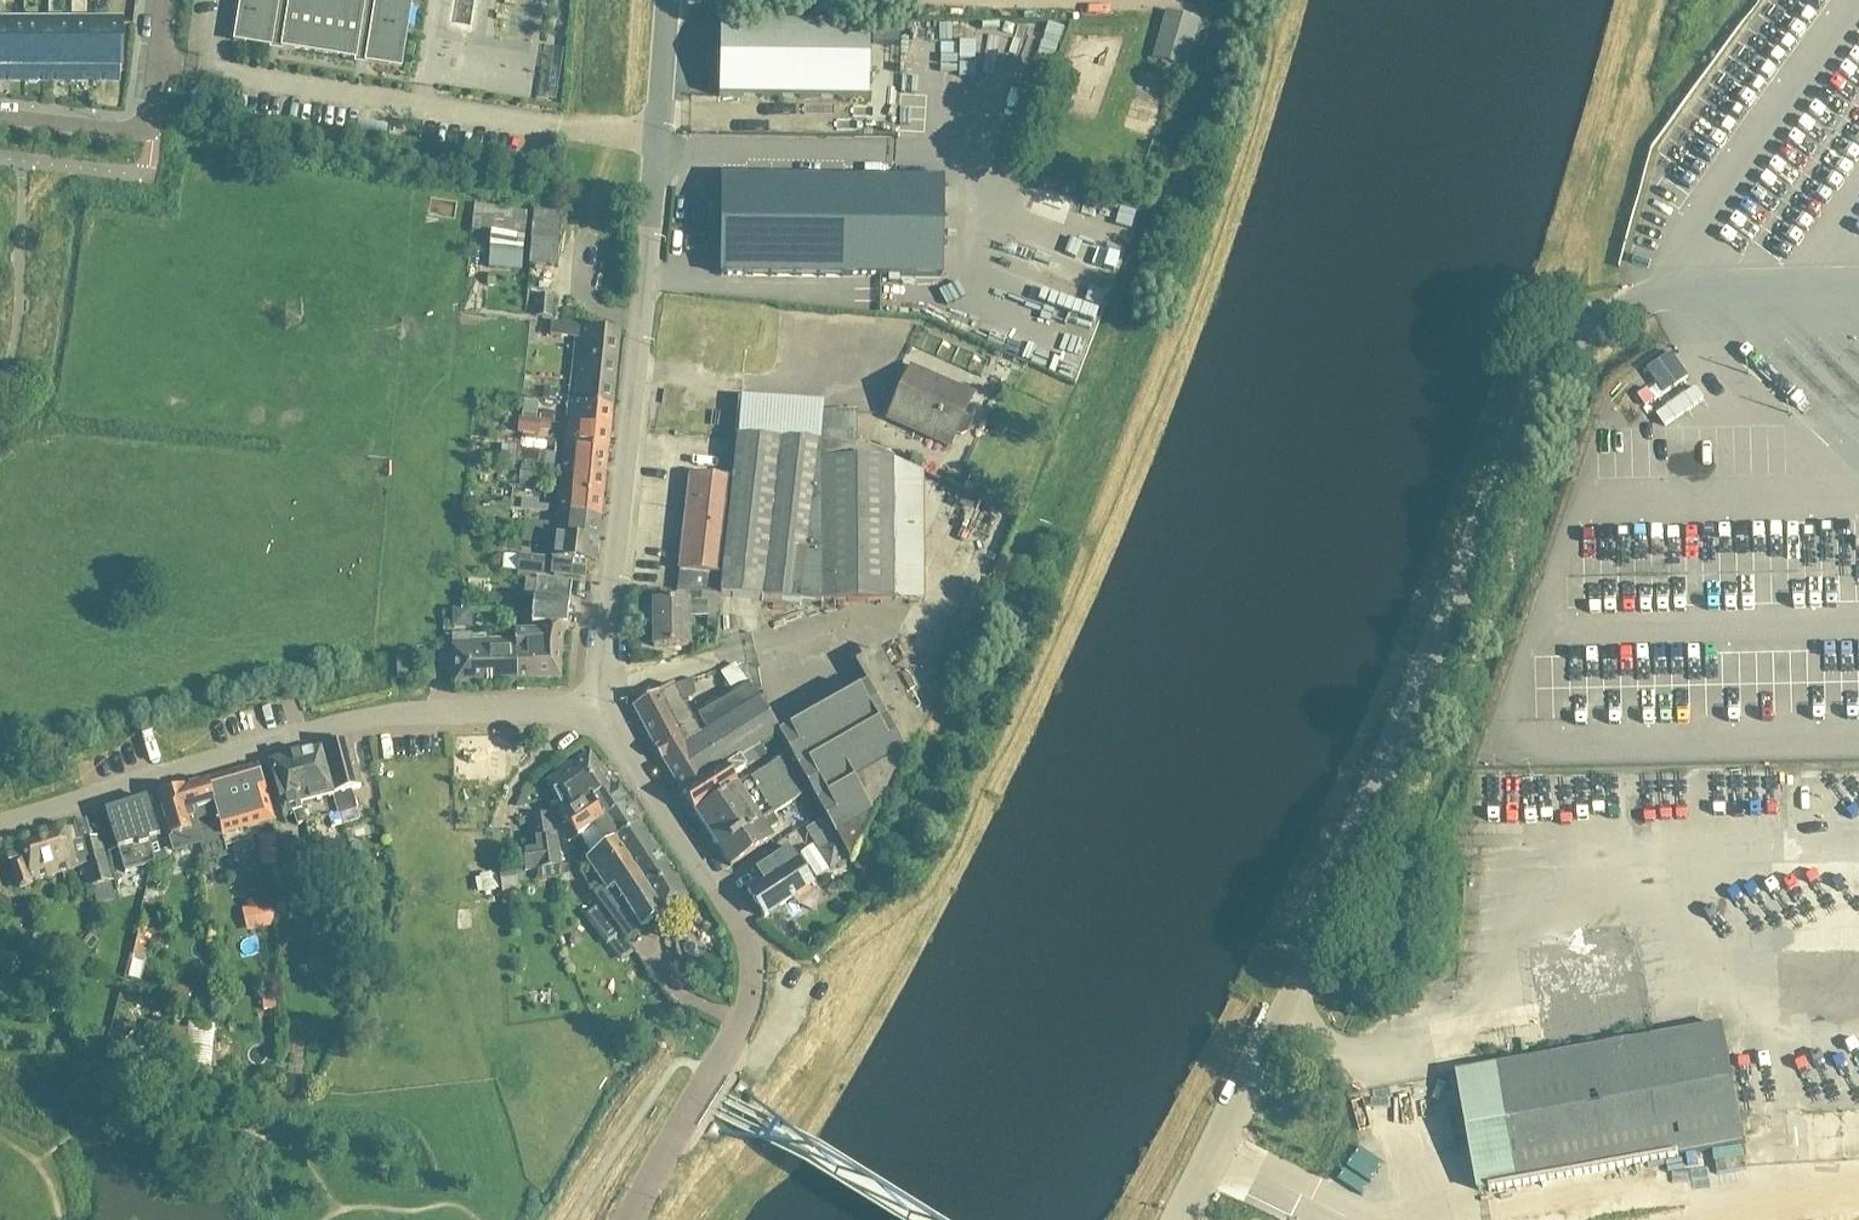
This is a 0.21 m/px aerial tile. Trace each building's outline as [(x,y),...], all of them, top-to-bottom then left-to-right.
[(234,38),(233,38),(233,39),(271,46),(271,43),(281,45),(281,47),(355,59),(355,57),(365,58),(365,61),(401,67),(401,66),(400,65),(410,0),(241,0),(234,38)] [(1185,67),(1199,20),(1166,11),(1152,57),(1178,65),(1185,67)] [(24,68),(24,23),(0,23),(0,68),(24,68)] [(24,23),(24,68),(48,68),(48,23),(24,23)] [(48,23),(48,68),(71,68),(71,23),(48,23)] [(71,23),(71,68),(96,68),(96,23),(71,23)] [(96,23),(96,68),(120,68),(122,68),(122,23),(96,23)] [(870,25),(724,23),(723,97),(869,99),(870,25)] [(905,74),(904,124),(929,125),(930,74),(905,74)] [(821,117),(822,126),(776,127),(776,132),(842,130),(842,116),(821,117)] [(722,177),(721,275),(888,277),(898,277),(941,278),(942,180),(722,177)] [(490,233),(489,267),(518,268),(526,211),(474,204),(471,230),(490,233)] [(534,211),(529,263),(559,266),(560,213),(543,211),(534,211)] [(1068,374),(1093,304),(1055,291),(1030,360),(1068,374)] [(537,295),(535,316),(552,317),(554,296),(537,295)] [(615,356),(617,330),(588,327),(577,326),(577,324),(552,321),(550,334),(575,336),(574,351),(615,356)] [(613,379),(615,356),(574,351),(571,375),(613,379)] [(963,411),(971,393),(909,366),(887,417),(948,445),(956,427),(962,429),(969,414),(963,411)] [(608,405),(610,383),(568,379),(565,401),(608,405)] [(544,386),(543,398),(558,399),(559,387),(544,386)] [(892,531),(893,457),(865,445),(854,444),(854,412),(822,412),(823,404),(741,398),(738,436),(736,436),(732,478),(688,475),(677,590),(765,599),(819,604),(819,605),(820,605),(821,599),(892,599),(892,562),(892,531)] [(605,429),(608,405),(565,401),(563,424),(605,429)] [(541,409),(540,419),(554,421),(555,411),(541,409)] [(541,422),(519,420),(518,434),(540,436),(541,422)] [(603,451),(605,429),(563,424),(561,446),(603,451)] [(546,448),(517,444),(515,459),(544,463),(546,448)] [(601,473),(603,451),(561,446),(559,468),(601,473)] [(521,463),(518,484),(536,487),(539,465),(521,463)] [(599,494),(601,473),(559,468),(557,491),(599,494)] [(596,518),(599,494),(557,491),(555,513),(596,518)] [(595,531),(596,518),(555,513),(553,535),(594,540),(595,531)] [(524,520),(523,531),(548,533),(549,522),(524,520)] [(548,533),(523,531),(522,542),(547,544),(548,533)] [(593,562),(594,540),(553,535),(550,574),(585,577),(586,561),(593,562)] [(519,555),(518,574),(543,576),(545,557),(519,555)] [(568,604),(570,582),(535,578),(533,599),(568,604)] [(566,621),(568,604),(533,599),(530,623),(540,624),(539,629),(563,632),(566,621)] [(687,646),(687,616),(706,616),(706,602),(686,603),(686,602),(652,603),(653,647),(687,646)] [(560,680),(559,647),(563,632),(539,629),(539,632),(513,633),(513,639),(511,639),(512,681),(515,681),(560,680)] [(512,681),(511,639),(471,640),(471,634),(452,634),(452,654),(450,654),(451,683),(509,682),(512,681)] [(851,858),(904,753),(909,755),(924,729),(904,696),(877,649),(854,662),(866,683),(803,718),(804,719),(779,733),(790,752),(809,788),(815,798),(849,859),(851,858)] [(396,660),(397,677),(409,677),(409,660),(396,660)] [(701,734),(758,698),(748,681),(746,682),(734,663),(720,672),(731,689),(704,703),(707,707),(691,716),(683,701),(692,698),(685,681),(674,684),(633,707),(661,760),(688,743),(692,751),(705,743),(700,736),(702,734),(701,734)] [(739,758),(779,733),(769,717),(758,698),(701,734),(702,734),(700,736),(705,743),(692,751),(688,743),(661,760),(682,794),(739,758)] [(360,786),(348,740),(321,748),(339,814),(356,809),(350,789),(360,786)] [(304,822),(305,822),(303,815),(301,810),(300,805),(333,796),(319,748),(268,762),(282,816),(292,813),(296,825),(304,822)] [(809,788),(790,752),(736,786),(694,812),(718,848),(771,812),(789,801),(800,794),(801,793),(809,788)] [(612,786),(589,753),(546,782),(549,790),(544,793),(549,803),(554,801),(558,809),(553,811),(557,821),(563,818),(612,786)] [(694,812),(736,786),(730,777),(745,768),(739,758),(682,794),(694,812)] [(256,766),(205,781),(213,806),(221,835),(222,834),(272,820),(256,766)] [(1549,783),(1560,1219),(1858,1219),(1858,775),(1549,783)] [(190,812),(213,806),(205,781),(157,795),(174,852),(199,844),(190,812)] [(637,823),(612,786),(563,818),(576,837),(585,831),(595,846),(582,855),(584,858),(637,823)] [(801,793),(800,794),(806,804),(815,798),(809,788),(801,793)] [(123,871),(165,858),(146,798),(104,811),(123,871)] [(730,866),(770,838),(765,830),(777,821),(771,812),(718,848),(730,866)] [(559,864),(555,836),(550,837),(547,813),(528,816),(532,839),(521,839),(525,869),(559,864)] [(328,817),(334,838),(343,835),(338,815),(328,817)] [(661,859),(637,823),(584,858),(584,859),(583,859),(603,888),(593,895),(598,902),(661,859)] [(109,880),(98,836),(74,843),(70,829),(20,844),(24,857),(9,863),(19,892),(33,887),(31,881),(83,864),(90,886),(109,880)] [(819,893),(800,866),(786,845),(750,870),(758,881),(746,890),(763,916),(793,896),(800,906),(819,893)] [(598,902),(600,905),(612,920),(613,922),(629,911),(640,927),(686,896),(661,859),(598,902)] [(534,868),(535,887),(559,886),(558,866),(534,868)] [(285,888),(280,869),(270,871),(275,890),(285,888)] [(500,872),(502,893),(518,891),(515,870),(500,872)] [(249,930),(275,925),(270,903),(245,909),(249,930)] [(612,924),(602,932),(609,942),(619,956),(629,948),(619,934),(612,924)] [(49,938),(19,945),(28,980),(57,973),(49,938)] [(713,986),(711,993),(720,996),(722,989),(713,986)] [(263,1011),(281,1009),(279,991),(262,993),(263,1011)] [(1307,1215),(1354,1201),(1345,1169),(1330,1173),(1325,1155),(1256,1174),(1268,1219),(1308,1219),(1307,1215)]
